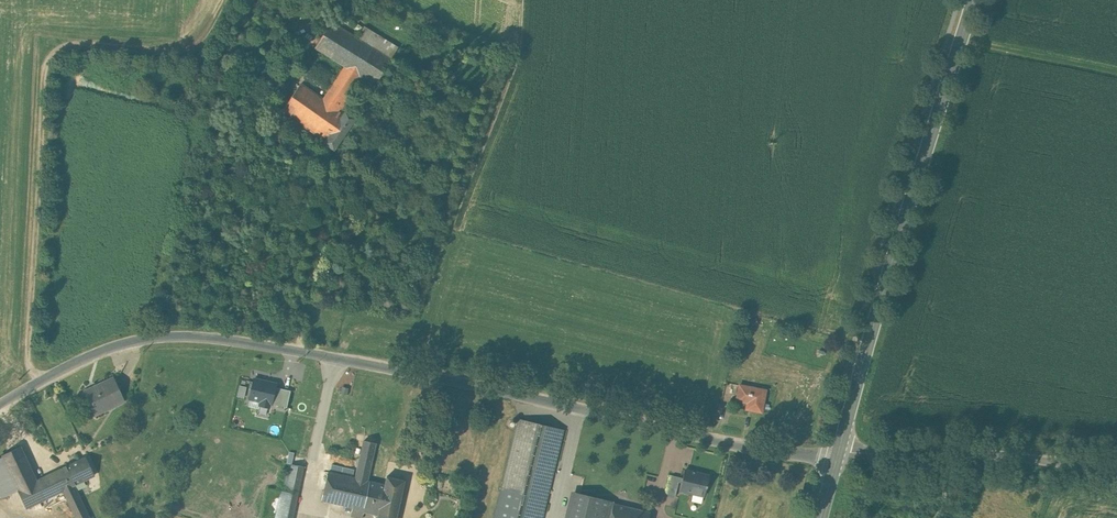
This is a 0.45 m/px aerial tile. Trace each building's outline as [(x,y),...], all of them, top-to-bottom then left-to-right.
[(357,36),(331,20),(314,46),(343,65),(362,77),(373,84),(390,58),(357,36)] [(397,47),(364,25),(357,36),(390,58),(397,47)] [(343,65),(322,98),(338,109),(355,82),(358,84),(362,77),(343,65)] [(322,98),(301,83),(282,109),(325,139),(343,113),(322,98)] [(325,139),(322,143),(333,150),(356,118),(345,110),(325,139)] [(817,359),(826,355),(827,354),(828,354),(825,346),(813,351),(817,359)] [(286,407),(290,389),(275,386),(277,381),(251,375),(245,405),(258,408),(256,416),(269,418),(272,404),(286,407)] [(113,378),(87,390),(97,414),(124,402),(113,378)] [(237,397),(245,397),(245,385),(238,384),(237,397)] [(736,400),(744,402),(753,404),(752,410),(761,412),(765,390),(739,385),(736,400)] [(520,419),(495,517),(543,517),(565,429),(520,419)] [(376,443),(363,440),(355,477),(368,480),(376,443)] [(38,480),(22,446),(2,455),(3,456),(18,489),(38,480)] [(3,456),(0,458),(0,494),(2,498),(19,490),(18,489),(3,456)] [(85,458),(62,469),(71,486),(75,485),(93,476),(85,458)] [(284,491),(269,488),(262,517),(292,517),(303,466),(290,463),(284,491)] [(38,480),(18,489),(19,490),(27,507),(64,490),(71,486),(62,469),(38,480)] [(710,475),(686,469),(684,477),(683,481),(681,488),(705,494),(710,475)] [(355,477),(329,471),(322,500),(364,509),(370,480),(368,480),(355,477)] [(673,474),(668,493),(676,495),(680,480),(683,481),(684,477),(673,474)] [(370,480),(364,509),(378,512),(377,517),(396,517),(404,480),(387,476),(385,484),(370,480)] [(75,485),(71,486),(64,490),(77,517),(90,517),(75,485)] [(615,501),(580,493),(576,506),(612,514),(614,502),(614,503),(615,501)] [(614,502),(612,514),(611,517),(649,517),(651,512),(614,503),(614,502)] [(576,506),(574,517),(611,517),(612,514),(576,506)]
